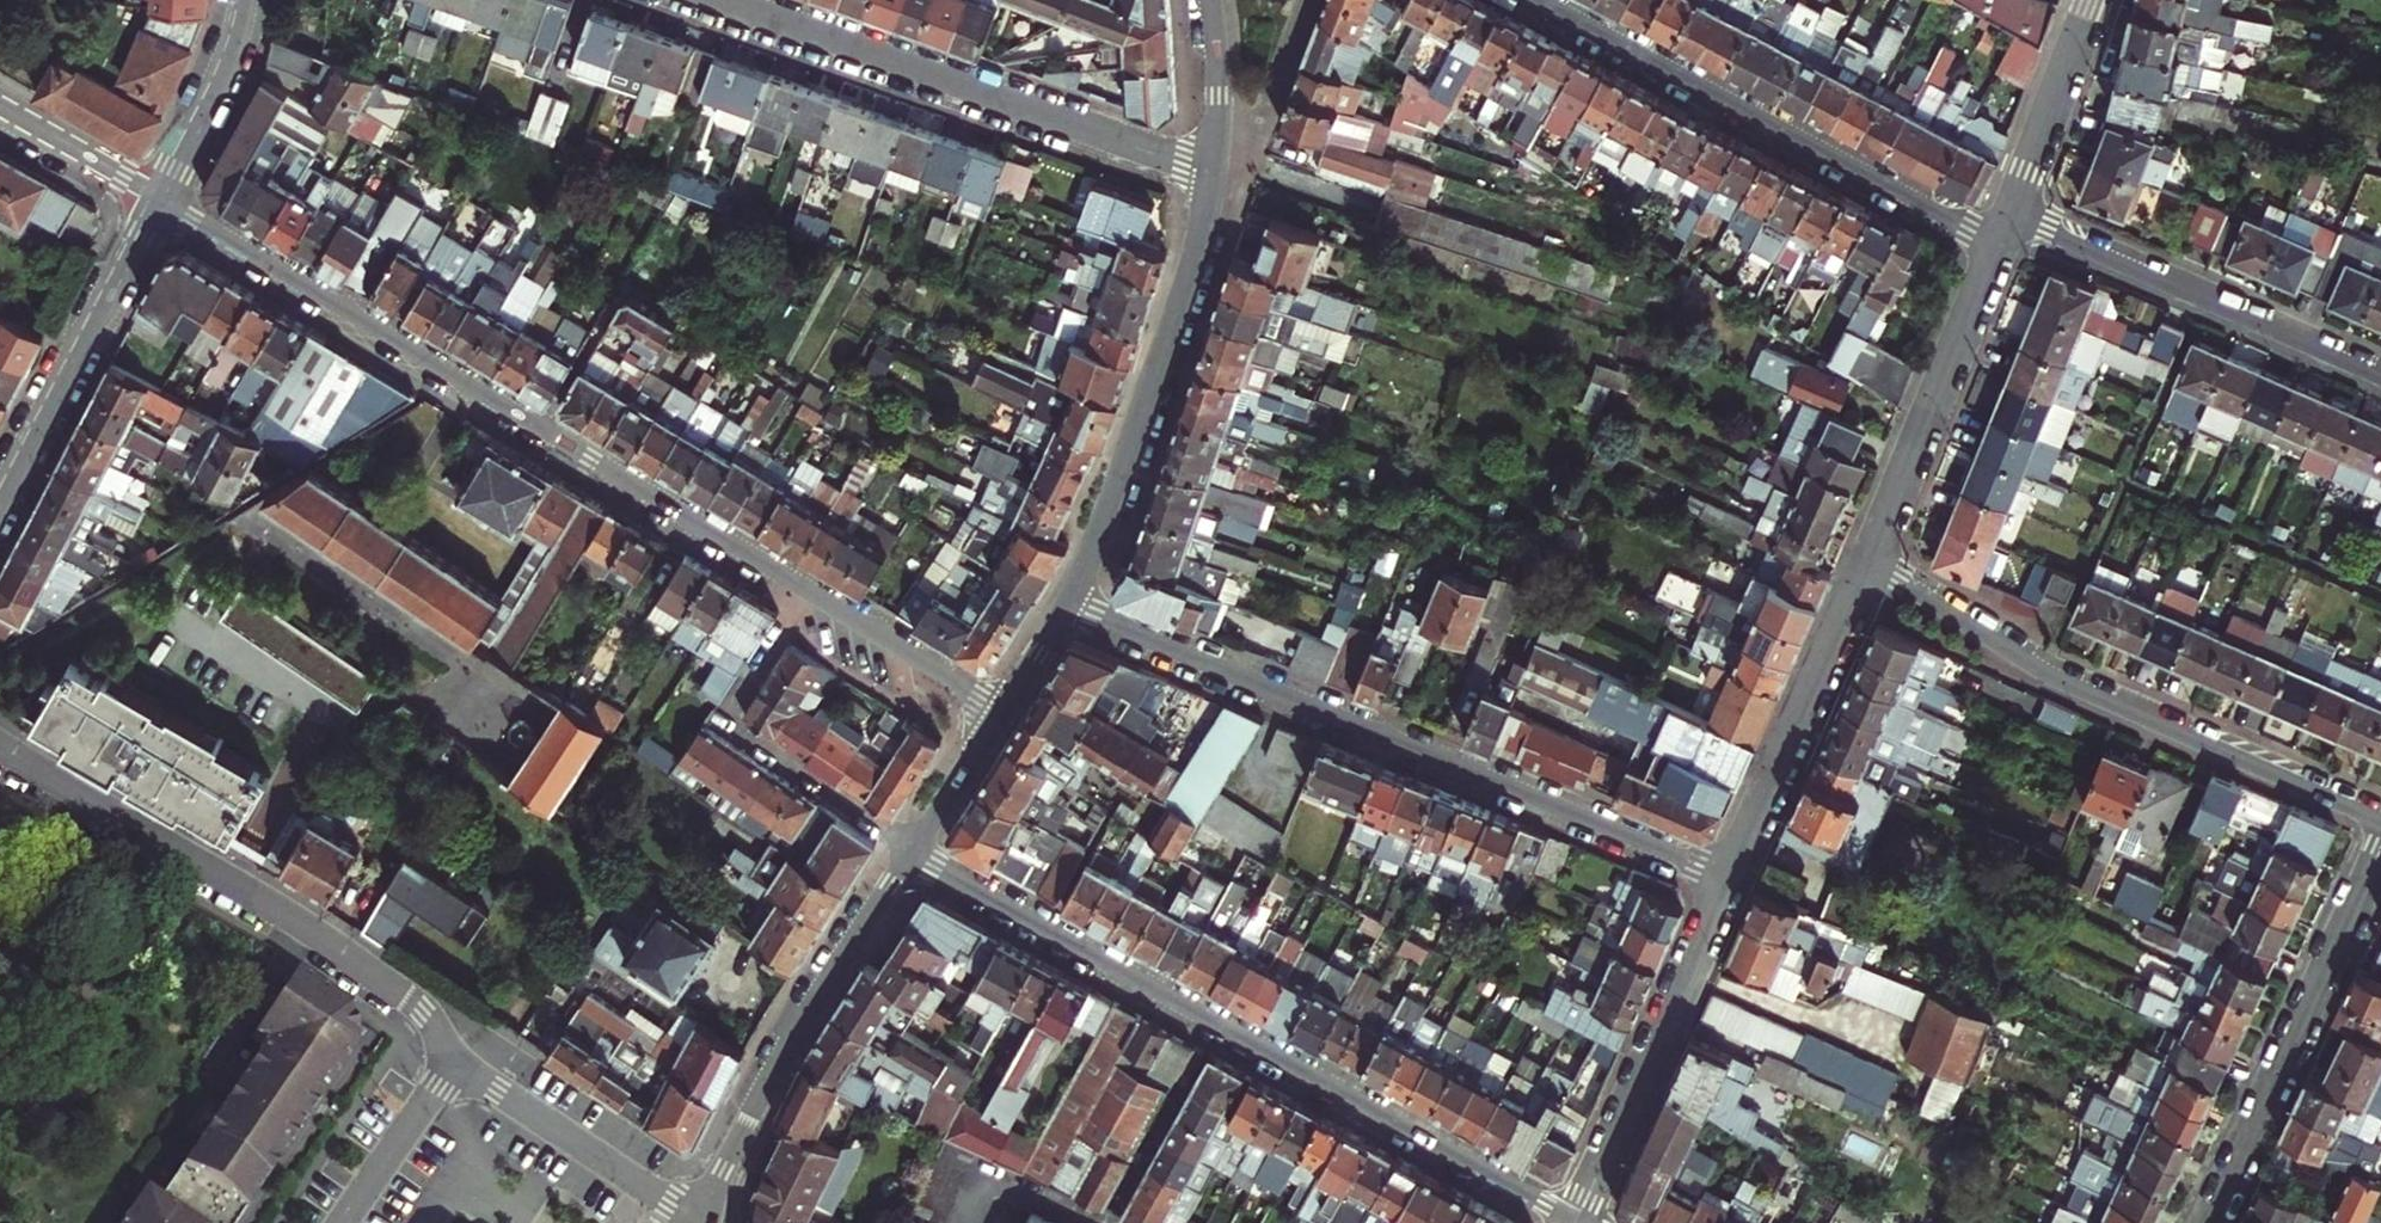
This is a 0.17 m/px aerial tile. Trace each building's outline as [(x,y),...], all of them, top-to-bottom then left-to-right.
[(159,8),(207,13),(209,0),(160,0),(159,8)] [(472,25),(479,7),(481,0),(449,0),(443,15),(472,25)] [(479,7),(514,20),(521,0),(481,0),(479,7)] [(514,20),(567,39),(582,1),(577,0),(521,0),(514,20)] [(814,13),(818,0),(786,0),(785,3),(799,8),(814,13)] [(842,24),(850,0),(818,0),(814,13),(831,20),(842,24)] [(881,0),(850,0),(842,24),(857,29),(870,33),(881,0)] [(913,0),(881,0),(870,33),(886,39),(898,43),(913,0)] [(927,54),(946,0),(913,0),(898,43),(915,50),(927,54)] [(927,54),(943,60),(955,64),(978,0),(946,0),(927,54)] [(955,64),(973,71),(983,75),(1003,21),(1006,12),(1010,0),(978,0),(955,64)] [(1006,12),(1068,35),(1079,4),(1069,0),(1010,0),(1006,12)] [(1079,4),(1139,27),(1169,38),(1167,6),(1166,0),(1069,0),(1079,4)] [(1323,0),(1315,0),(1313,7),(1310,16),(1364,52),(1371,57),(1384,31),(1379,28),(1356,11),(1323,0)] [(1356,11),(1379,28),(1386,12),(1376,5),(1378,0),(1323,0),(1356,11)] [(1392,14),(1406,22),(1383,65),(1393,72),(1395,73),(1414,37),(1419,28),(1434,0),(1399,0),(1392,14)] [(1467,3),(1461,0),(1434,0),(1419,28),(1438,39),(1434,47),(1427,61),(1433,65),(1467,3)] [(1596,6),(1604,10),(1610,0),(1585,0),(1596,6)] [(1604,10),(1621,19),(1631,24),(1643,0),(1610,0),(1604,10)] [(1631,24),(1647,32),(1656,37),(1676,0),(1643,0),(1631,24)] [(1656,37),(1673,46),(1683,51),(1710,0),(1676,0),(1656,37)] [(1683,51),(1696,58),(1710,65),(1744,0),(1710,0),(1683,51)] [(1737,79),(1778,0),(1744,0),(1710,65),(1724,72),(1737,79)] [(1737,79),(1751,86),(1763,92),(1785,50),(1776,46),(1789,21),(1787,19),(1797,0),(1778,0),(1737,79)] [(1998,0),(1951,0),(2051,53),(2065,16),(2021,6),(2022,0),(2000,0),(1998,0)] [(2142,17),(2251,42),(2276,48),(2280,30),(2193,9),(2195,0),(2145,0),(2145,1),(2142,17)] [(1779,101),(1790,106),(1830,31),(1841,8),(1828,1),(1823,10),(1810,3),(1798,26),(1785,50),(1763,92),(1779,101)] [(1441,102),(1488,14),(1481,10),(1467,3),(1433,65),(1420,89),(1395,73),(1393,72),(1378,124),(1392,129),(1412,136),(1420,113),(1429,117),(1433,114),(1438,108),(1441,102)] [(1079,4),(1068,35),(1113,51),(1128,56),(1139,27),(1079,4)] [(146,154),(207,13),(159,8),(121,95),(89,77),(94,66),(68,51),(44,95),(90,121),(146,154)] [(602,9),(589,47),(591,47),(583,69),(613,80),(636,21),(617,14),(602,9)] [(1006,12),(1003,21),(1027,30),(1065,43),(1066,42),(1068,35),(1006,12)] [(1506,23),(1488,14),(1441,102),(1454,111),(1469,82),(1482,89),(1515,28),(1506,23)] [(1364,52),(1310,16),(1295,55),(1291,66),(1345,85),(1355,58),(1361,60),(1364,52)] [(1866,21),(1858,17),(1850,32),(1858,36),(1866,21)] [(2251,42),(2142,17),(2136,40),(2133,53),(2204,69),(2209,48),(2217,49),(2248,57),(2251,42)] [(613,80),(638,89),(647,93),(670,33),(651,26),(636,21),(613,80)] [(1785,50),(1798,26),(1789,21),(1776,46),(1785,50)] [(425,50),(434,26),(424,23),(416,46),(425,50)] [(439,55),(447,32),(434,26),(425,50),(439,55)] [(1128,56),(1128,77),(1129,87),(1173,85),(1169,38),(1139,27),(1128,56)] [(1434,47),(1438,39),(1419,28),(1414,37),(1434,47)] [(1531,37),(1515,28),(1482,89),(1465,119),(1475,125),(1488,101),(1494,88),(1510,97),(1541,41),(1531,37)] [(1804,113),(1815,119),(1851,52),(1854,44),(1830,31),(1790,106),(1804,113)] [(2369,32),(2366,43),(2380,47),(2380,34),(2369,32)] [(706,90),(721,51),(697,43),(670,33),(647,93),(642,107),(635,126),(651,131),(658,110),(674,115),(686,83),(706,90)] [(401,80),(329,53),(278,34),(276,44),(274,55),(306,69),(328,78),(329,79),(355,94),(366,100),(364,105),(395,122),(406,103),(396,98),(402,88),(398,86),(401,80)] [(1913,45),(1894,35),(1877,66),(1842,133),(1860,142),(1869,147),(1891,105),(1900,87),(1893,83),(1913,45)] [(2039,87),(2051,53),(2027,40),(2010,72),(2039,87)] [(1515,109),(1518,102),(1537,112),(1567,55),(1558,51),(1541,41),(1510,97),(1506,104),(1515,109)] [(492,48),(484,70),(494,74),(502,52),(492,48)] [(2217,49),(2209,48),(2204,69),(2212,71),(2217,49)] [(751,129),(773,70),(751,62),(721,51),(706,90),(728,98),(722,113),(723,119),(751,129)] [(505,78),(514,56),(502,52),(494,74),(505,78)] [(1877,66),(1851,52),(1815,119),(1823,123),(1831,127),(1842,133),(1877,66)] [(1946,106),(1944,105),(1951,91),(1956,83),(1954,79),(1964,59),(1953,53),(1935,86),(1896,161),(1907,167),(1922,175),(1943,133),(1934,128),(1946,106)] [(2212,71),(2204,69),(2133,53),(2127,74),(2124,87),(2211,107),(2214,93),(2207,91),(2212,71)] [(306,69),(274,55),(272,63),(270,75),(316,102),(339,116),(342,117),(355,94),(329,79),(327,84),(304,74),(306,69)] [(1545,118),(1547,112),(1565,122),(1593,69),(1585,64),(1567,55),(1537,112),(1537,113),(1545,118)] [(1285,82),(1281,93),(1356,117),(1364,91),(1345,85),(1291,66),(1285,82)] [(1609,77),(1593,69),(1565,122),(1557,137),(1574,145),(1565,161),(1577,167),(1582,157),(1587,146),(1621,83),(1609,77)] [(792,77),(773,70),(751,129),(748,137),(780,149),(790,121),(805,81),(792,77)] [(2212,71),(2207,91),(2214,93),(2219,72),(2212,71)] [(306,121),(316,102),(270,75),(254,102),(231,141),(208,182),(212,194),(228,204),(273,125),(296,138),(319,150),(329,133),(306,121)] [(1905,99),(1899,109),(1891,105),(1869,147),(1884,155),(1896,161),(1935,86),(1924,80),(1912,102),(1905,99)] [(790,121),(825,133),(839,94),(821,87),(805,81),(790,121)] [(1937,182),(1949,189),(1983,124),(1992,107),(1977,99),(1982,89),(1970,82),(1962,97),(1943,133),(1922,175),(1937,182)] [(1638,92),(1621,83),(1587,146),(1613,159),(1625,138),(1623,137),(1633,117),(1637,119),(1648,98),(1638,92)] [(1162,138),(1176,129),(1173,85),(1129,87),(1130,127),(1143,132),(1162,138)] [(1130,127),(1129,87),(1034,93),(1130,127)] [(2223,110),(2211,107),(2124,87),(2120,105),(2117,117),(2175,130),(2179,113),(2219,123),(2223,110)] [(1510,97),(1494,88),(1488,101),(1503,109),(1506,104),(1510,97)] [(1934,128),(1943,133),(1962,97),(1951,91),(1944,105),(1946,106),(1934,128)] [(575,103),(546,92),(532,129),(561,139),(575,103)] [(1378,124),(1356,117),(1281,93),(1276,107),(1270,122),(1320,138),(1382,158),(1387,144),(1392,129),(1378,124)] [(860,146),(875,106),(863,102),(839,94),(825,133),(860,146)] [(1610,167),(1637,181),(1674,111),(1666,107),(1648,98),(1637,119),(1633,117),(1623,137),(1625,138),(1613,159),(1610,167)] [(629,102),(622,121),(635,126),(642,107),(629,102)] [(875,106),(860,146),(852,169),(883,182),(894,156),(908,118),(892,113),(875,106)] [(1663,198),(1679,169),(1702,126),(1692,120),(1674,111),(1637,181),(1636,183),(1663,198)] [(1429,117),(1420,113),(1412,136),(1422,139),(1429,117)] [(331,130),(346,138),(353,124),(342,117),(339,116),(331,130)] [(908,118),(894,156),(926,167),(940,130),(927,125),(908,118)] [(2105,148),(2099,165),(2170,194),(2188,151),(2116,122),(2105,148)] [(1972,201),(1992,211),(2018,142),(2004,134),(2002,130),(1989,123),(1983,124),(1949,189),(1972,201)] [(296,138),(273,125),(228,204),(243,212),(249,217),(276,173),(265,166),(281,140),(291,147),(296,138)] [(1683,223),(1728,139),(1720,135),(1702,126),(1679,169),(1692,175),(1670,216),(1683,223)] [(1412,136),(1392,129),(1387,144),(1421,154),(1425,140),(1422,139),(1412,136)] [(960,179),(974,142),(962,138),(940,130),(926,167),(960,179)] [(319,150),(296,138),(291,147),(303,154),(287,179),(276,173),(249,217),(266,226),(272,230),(314,159),(319,150)] [(1382,158),(1320,138),(1308,171),(1375,193),(1418,207),(1429,173),(1382,158)] [(1745,149),(1728,139),(1683,223),(1696,231),(1708,209),(1714,197),(1728,204),(1755,154),(1745,149)] [(990,148),(974,142),(960,179),(966,182),(959,201),(988,212),(999,183),(1011,155),(990,148)] [(1587,146),(1582,157),(1599,166),(1597,171),(1605,176),(1610,167),(1613,159),(1587,146)] [(1776,164),(1755,154),(1728,204),(1721,216),(1712,233),(1739,247),(1781,167),(1776,164)] [(999,183),(1021,191),(1032,162),(1011,155),(999,183)] [(98,212),(33,175),(0,157),(0,214),(23,226),(29,217),(90,249),(100,229),(98,212)] [(314,159),(272,230),(290,241),(297,245),(338,177),(339,174),(314,159)] [(795,182),(805,186),(813,164),(803,161),(795,182)] [(2157,229),(2170,194),(2099,165),(2092,180),(2084,199),(2157,229)] [(1800,177),(1781,167),(1739,247),(1765,261),(1776,239),(1808,181),(1800,177)] [(729,187),(677,168),(673,181),(725,201),(729,187)] [(1085,213),(1093,216),(1143,234),(1151,211),(1156,197),(1099,176),(1085,213)] [(364,193),(338,177),(297,245),(316,257),(323,261),(364,193)] [(1824,189),(1808,181),(1776,239),(1792,247),(1777,275),(1788,281),(1801,255),(1834,194),(1824,189)] [(392,203),(348,275),(363,285),(374,291),(424,208),(430,200),(403,184),(392,203)] [(870,184),(862,206),(873,210),(881,188),(870,184)] [(338,270),(348,275),(392,203),(367,188),(364,193),(323,261),(338,270)] [(886,215),(894,193),(881,188),(873,210),(886,215)] [(1392,231),(1407,236),(1597,298),(1606,269),(1496,233),(1418,207),(1375,193),(1365,222),(1392,231)] [(1817,257),(1826,239),(1839,246),(1860,208),(1851,203),(1834,194),(1801,255),(1809,259),(1811,254),(1817,257)] [(1728,204),(1714,197),(1708,209),(1721,216),(1728,204)] [(800,201),(791,226),(825,239),(835,214),(800,201)] [(2227,257),(2226,259),(2248,268),(2272,278),(2300,212),(2278,203),(2271,220),(2247,210),(2241,224),(2227,257)] [(2227,257),(2241,224),(2199,207),(2184,240),(2227,257)] [(449,224),(424,208),(374,291),(389,300),(399,307),(445,231),(449,224)] [(479,217),(489,223),(495,214),(485,208),(479,217)] [(1879,218),(1860,208),(1839,246),(1838,249),(1851,256),(1842,273),(1846,275),(1821,323),(1833,328),(1890,223),(1879,218)] [(937,209),(929,230),(940,234),(948,213),(937,209)] [(2320,299),(2349,234),(2300,212),(2272,278),(2285,284),(2320,299)] [(953,239),(961,217),(948,213),(940,234),(953,239)] [(1170,244),(1143,234),(1093,216),(1082,245),(1160,274),(1166,256),(1170,244)] [(1245,268),(1295,284),(1311,235),(1261,218),(1254,239),(1245,268)] [(1890,223),(1833,328),(1818,355),(1850,376),(1890,402),(1908,357),(1855,334),(1874,298),(1881,302),(1887,291),(1905,257),(1898,254),(1909,233),(1890,223)] [(445,231),(399,307),(420,319),(430,325),(457,280),(476,249),(445,231)] [(2380,302),(2380,244),(2350,231),(2349,234),(2320,299),(2338,306),(2373,321),(2380,302)] [(1086,262),(1082,274),(1152,301),(1156,285),(1160,274),(1082,245),(1065,239),(1060,253),(1086,262)] [(557,249),(543,240),(525,270),(475,352),(490,361),(500,367),(544,296),(557,273),(547,267),(557,249)] [(476,249),(457,280),(430,325),(443,333),(451,338),(500,255),(480,242),(476,249)] [(1929,248),(1918,268),(1925,272),(1936,251),(1929,248)] [(176,324),(195,336),(229,282),(202,266),(183,254),(168,260),(137,316),(159,328),(164,317),(176,324)] [(465,346),(475,352),(525,270),(500,255),(451,338),(465,346)] [(1212,291),(1338,331),(1348,301),(1295,284),(1245,268),(1222,260),(1218,270),(1212,291)] [(1152,301),(1082,274),(1074,271),(1064,297),(1143,327),(1148,311),(1152,301)] [(2164,359),(2182,367),(2196,336),(2175,327),(2168,344),(2144,334),(2146,330),(2141,328),(2142,323),(2135,308),(2110,298),(2065,279),(2060,291),(2052,312),(2164,359)] [(245,292),(229,282),(195,336),(185,351),(199,359),(216,331),(229,339),(254,297),(245,292)] [(1141,335),(1143,327),(1064,297),(1039,288),(1036,297),(1040,298),(1038,304),(1033,316),(1048,322),(1135,354),(1141,335)] [(1209,300),(1202,320),(1292,348),(1334,361),(1343,333),(1338,331),(1212,291),(1209,300)] [(678,320),(659,309),(630,292),(624,303),(618,312),(643,327),(667,340),(678,320)] [(517,378),(525,383),(569,311),(544,296),(500,367),(517,378)] [(241,350),(254,358),(281,314),(272,308),(254,297),(229,339),(212,366),(205,378),(219,386),(241,350)] [(2373,321),(2380,325),(2380,302),(2373,321)] [(540,391),(551,398),(596,325),(570,309),(569,311),(525,383),(540,391)] [(2164,359),(2052,312),(2045,328),(2037,349),(2081,368),(2089,348),(2113,358),(2156,376),(2164,359)] [(283,376),(309,331),(300,325),(281,314),(254,358),(241,379),(237,387),(231,396),(247,405),(253,395),(266,403),(278,384),(264,376),(270,368),(283,376)] [(42,338),(0,315),(0,355),(26,369),(34,353),(42,338)] [(176,324),(164,317),(159,328),(170,334),(176,324)] [(1292,348),(1202,320),(1200,327),(1194,345),(1269,369),(1283,373),(1292,348)] [(1082,375),(1123,392),(1131,367),(1135,354),(1048,322),(1034,355),(1082,375)] [(199,359),(212,366),(229,339),(216,331),(199,359)] [(309,331),(283,376),(278,384),(266,403),(249,430),(246,436),(261,444),(301,466),(416,396),(359,361),(309,331)] [(656,358),(651,366),(611,434),(624,442),(636,449),(665,399),(650,389),(656,378),(677,345),(667,340),(656,358)] [(1269,369),(1194,345),(1191,355),(1186,370),(1294,404),(1299,397),(1300,395),(1289,391),(1290,387),(1266,379),(1269,369)] [(2219,352),(2204,346),(2173,419),(2205,433),(2237,360),(2219,352)] [(2113,358),(2089,348),(2081,368),(2105,378),(2113,358)] [(1764,369),(1746,362),(1742,370),(1827,405),(1834,388),(1839,377),(1773,349),(1764,369)] [(2105,378),(2081,368),(2037,349),(2031,363),(2022,386),(2090,414),(2105,378)] [(9,401),(19,383),(26,369),(0,355),(0,397),(9,401)] [(982,378),(1033,403),(1099,435),(1107,439),(1115,415),(1123,392),(1082,375),(1078,384),(1040,368),(1037,375),(992,356),(982,378)] [(2255,368),(2237,360),(2205,433),(2240,448),(2246,433),(2272,374),(2255,368)] [(612,377),(587,362),(561,404),(569,409),(580,415),(586,419),(612,377)] [(629,370),(622,383),(612,377),(586,419),(600,427),(611,434),(651,366),(645,362),(637,375),(629,370)] [(137,412),(143,401),(150,405),(165,414),(181,422),(190,406),(188,405),(161,390),(144,381),(112,363),(106,374),(97,391),(137,412)] [(1294,404),(1186,370),(1183,378),(1178,396),(1243,417),(1247,403),(1259,406),(1305,420),(1312,401),(1299,397),(1294,404)] [(665,399),(636,449),(654,460),(662,465),(706,392),(715,379),(705,373),(689,398),(672,387),(665,399)] [(2279,447),(2304,388),(2286,381),(2272,374),(2246,433),(2279,447)] [(231,384),(237,387),(241,379),(236,375),(231,384)] [(656,378),(650,389),(665,399),(672,387),(656,378)] [(1343,392),(1319,385),(1314,400),(1338,408),(1343,392)] [(2090,414),(2022,386),(2017,397),(2008,421),(2052,439),(2075,448),(2090,414)] [(2279,447),(2312,462),(2338,403),(2320,395),(2304,388),(2279,447)] [(137,412),(97,391),(93,398),(83,417),(123,439),(137,412)] [(714,397),(706,392),(662,465),(677,474),(689,481),(725,420),(720,417),(715,425),(702,417),(707,409),(714,397)] [(1178,396),(1176,402),(1170,419),(1224,437),(1225,433),(1232,435),(1230,442),(1239,445),(1239,442),(1243,432),(1281,444),(1282,440),(1276,439),(1280,429),(1254,421),(1243,417),(1178,396)] [(1,416),(9,401),(0,397),(0,418),(1,416)] [(1788,456),(1812,402),(1800,397),(1775,451),(1780,453),(1788,456)] [(143,401),(137,412),(144,416),(150,405),(143,401)] [(1788,456),(1799,461),(1844,481),(1852,463),(1855,456),(1843,451),(1847,443),(1819,431),(1829,409),(1812,402),(1788,456)] [(1099,435),(1033,403),(1022,424),(1089,457),(1096,443),(1099,435)] [(1243,417),(1254,421),(1259,406),(1247,403),(1243,417)] [(2341,482),(2369,416),(2353,409),(2338,403),(2312,462),(2309,468),(2341,482)] [(181,422),(175,433),(190,440),(193,435),(203,440),(200,446),(246,471),(254,457),(261,444),(246,436),(216,420),(190,406),(181,422)] [(702,417),(715,425),(720,417),(707,409),(702,417)] [(181,422),(165,414),(160,424),(175,433),(181,422)] [(2369,416),(2341,482),(2374,496),(2380,480),(2380,421),(2369,416)] [(128,442),(123,439),(83,417),(77,428),(70,441),(128,473),(137,455),(151,462),(154,456),(128,442)] [(1168,427),(1163,444),(1231,466),(1239,445),(1230,442),(1232,435),(1225,433),(1224,437),(1170,419),(1168,427)] [(746,422),(742,430),(725,420),(689,481),(703,490),(712,495),(713,496),(754,427),(746,422)] [(2052,439),(2008,421),(2003,432),(1993,457),(2037,475),(2043,461),(2052,439)] [(155,433),(137,424),(128,442),(154,456),(161,459),(170,442),(155,433)] [(170,442),(175,433),(160,424),(155,433),(170,442)] [(1082,473),(1089,457),(1022,424),(1015,438),(1005,433),(1001,441),(1011,447),(1023,452),(1015,467),(1073,495),(1082,473)] [(466,425),(451,448),(475,463),(489,440),(466,425)] [(756,438),(761,431),(754,427),(713,496),(728,505),(738,511),(776,450),(756,438)] [(175,433),(170,442),(161,459),(231,498),(239,484),(246,471),(200,446),(197,451),(187,446),(190,440),(175,433)] [(533,551),(499,601),(310,471),(264,499),(509,670),(551,602),(575,563),(606,512),(513,454),(489,440),(475,463),(453,497),(515,537),(519,531),(538,544),(533,551)] [(128,473),(70,441),(66,449),(57,466),(141,511),(147,500),(126,489),(133,476),(128,473)] [(1231,466),(1163,444),(1160,451),(1155,466),(1208,483),(1209,480),(1217,483),(1214,490),(1222,492),(1224,487),(1246,495),(1254,473),(1231,466)] [(884,452),(868,445),(846,483),(805,552),(815,558),(826,564),(861,505),(868,492),(863,489),(884,452)] [(797,455),(794,461),(776,450),(738,511),(752,520),(764,526),(788,486),(804,459),(797,455)] [(786,540),(826,471),(830,464),(809,451),(804,459),(788,486),(764,526),(779,536),(786,540)] [(1788,486),(1799,461),(1788,456),(1780,453),(1768,480),(1787,488),(1788,486)] [(2060,484),(2037,475),(1993,457),(1988,469),(1979,493),(2023,511),(2031,491),(2078,511),(2085,494),(2060,484)] [(1006,469),(1004,475),(1000,483),(1065,515),(1072,502),(1073,495),(1015,467),(1001,460),(999,465),(1006,469)] [(1832,511),(1833,507),(1839,492),(1844,481),(1799,461),(1788,486),(1810,496),(1808,501),(1832,511)] [(2066,470),(2043,461),(2037,475),(2060,484),(2066,470)] [(1493,467),(1477,463),(1473,479),(1489,483),(1493,467)] [(51,476),(44,489),(103,520),(129,534),(141,511),(57,466),(51,476)] [(1209,480),(1208,483),(1155,466),(1152,475),(1147,492),(1216,514),(1221,500),(1259,513),(1263,501),(1246,495),(1224,487),(1222,492),(1214,490),(1217,483),(1209,480)] [(2090,481),(2066,470),(2060,484),(2085,494),(2090,481)] [(846,483),(826,471),(786,540),(796,546),(805,552),(846,483)] [(1832,511),(1808,501),(1810,496),(1788,486),(1787,488),(1768,480),(1762,477),(1758,486),(1763,488),(1755,508),(1763,511),(1821,536),(1828,519),(1832,511)] [(991,479),(983,497),(1057,532),(1061,524),(1065,515),(1000,483),(991,479)] [(103,520),(44,489),(39,498),(32,512),(96,544),(115,554),(122,540),(99,528),(103,520)] [(1216,514),(1147,492),(1144,501),(1139,516),(1192,534),(1193,529),(1201,532),(1198,539),(1207,542),(1208,538),(1216,514)] [(2023,511),(1979,493),(1974,505),(1963,531),(2007,549),(2023,511)] [(979,495),(968,512),(1010,534),(1053,560),(1061,549),(1068,537),(1057,532),(983,497),(979,495)] [(836,571),(846,577),(882,517),(861,505),(826,564),(836,571)] [(1763,511),(1755,508),(1749,522),(1757,525),(1763,511)] [(1760,541),(1809,562),(1816,546),(1821,536),(1763,511),(1757,525),(1749,522),(1718,509),(1713,520),(1760,541)] [(89,556),(96,544),(32,512),(25,524),(19,534),(90,571),(100,576),(106,565),(89,556)] [(631,528),(606,512),(575,563),(600,579),(610,563),(631,528)] [(971,546),(984,553),(992,559),(1037,586),(1048,569),(1053,560),(1010,534),(968,512),(954,535),(964,541),(971,546)] [(1192,534),(1139,516),(1136,526),(1131,541),(1199,564),(1243,578),(1247,565),(1204,550),(1207,542),(1198,539),(1201,532),(1193,529),(1192,534)] [(846,577),(866,589),(901,530),(882,517),(846,577)] [(1582,528),(1560,525),(1556,549),(1579,552),(1582,528)] [(635,579),(642,567),(656,543),(645,536),(631,528),(610,563),(635,579)] [(533,551),(538,544),(519,531),(515,537),(514,538),(533,551)] [(1992,587),(2007,549),(1963,531),(1958,543),(1948,569),(1992,587)] [(938,632),(957,600),(935,586),(946,569),(956,554),(961,546),(964,541),(954,535),(950,533),(903,610),(916,618),(938,632)] [(90,571),(19,534),(14,544),(7,557),(49,579),(77,595),(90,571)] [(971,546),(964,541),(961,546),(956,554),(963,558),(971,546)] [(1199,564),(1131,541),(1127,552),(1124,564),(1191,586),(1199,564)] [(1821,568),(1809,562),(1760,541),(1748,569),(1809,595),(1818,576),(1821,568)] [(992,559),(984,553),(976,566),(984,571),(992,559)] [(0,570),(0,583),(36,602),(52,610),(58,607),(77,595),(49,579),(7,557),(2,566),(0,570)] [(698,569),(681,558),(645,615),(672,632),(708,575),(698,569)] [(1031,596),(1037,586),(992,559),(984,571),(977,583),(1022,610),(1031,596)] [(600,579),(624,595),(635,579),(610,563),(600,579)] [(1107,585),(1111,598),(1201,633),(1217,594),(1191,586),(1124,564),(1116,573),(1107,585)] [(2207,572),(2189,565),(2179,588),(2197,595),(2207,572)] [(2049,611),(2056,596),(2065,573),(2049,567),(2033,604),(2049,611)] [(1706,590),(1694,617),(1784,656),(1789,645),(1809,595),(1748,569),(1746,568),(1732,601),(1706,590)] [(975,587),(946,569),(935,586),(957,600),(979,614),(1007,632),(1017,616),(1022,610),(977,583),(975,587)] [(2141,582),(2111,569),(2087,626),(2098,630),(2117,639),(2141,582)] [(1458,574),(1452,572),(1449,578),(1455,580),(1458,574)] [(2183,667),(2202,624),(2221,578),(2207,572),(2197,595),(2179,588),(2176,596),(2151,653),(2159,657),(2183,667)] [(1410,627),(1404,624),(1379,686),(1390,690),(1398,693),(1423,631),(1434,635),(1456,582),(1432,573),(1410,627)] [(2079,606),(2090,583),(2065,573),(2056,596),(2079,606)] [(694,653),(734,591),(724,585),(708,575),(672,632),(668,637),(694,653)] [(1478,591),(1456,582),(1434,635),(1455,644),(1457,638),(1464,641),(1472,644),(1458,680),(1475,686),(1488,656),(1486,655),(1514,587),(1484,576),(1478,591)] [(2142,581),(2141,582),(2117,639),(2128,643),(2151,653),(2176,596),(2142,581)] [(3,638),(14,617),(34,628),(60,612),(58,607),(52,610),(36,602),(0,583),(0,636),(3,638)] [(380,679),(243,586),(223,616),(361,710),(380,679)] [(754,604),(734,591),(694,653),(707,662),(713,666),(696,693),(713,705),(728,685),(732,678),(746,658),(761,634),(773,615),(754,604)] [(957,600),(938,632),(961,645),(979,614),(957,600)] [(1393,606),(1382,633),(1371,628),(1367,636),(1345,692),(1356,696),(1372,703),(1379,686),(1404,624),(1409,613),(1393,606)] [(2278,627),(2249,695),(2258,699),(2282,709),(2312,640),(2296,633),(2304,613),(2287,606),(2278,627)] [(1539,613),(1509,685),(1650,743),(1733,777),(1740,759),(1749,738),(1694,715),(1547,654),(1560,622),(1539,613)] [(2226,686),(2249,695),(2278,627),(2246,613),(2235,638),(2216,681),(2226,686)] [(1002,640),(1007,632),(979,614),(961,645),(980,657),(993,655),(1002,640)] [(1688,628),(1672,621),(1665,637),(1700,653),(1772,684),(1777,672),(1784,656),(1694,617),(1688,628)] [(1316,680),(1335,633),(1302,622),(1283,666),(1316,680)] [(2216,681),(2235,638),(2202,624),(2183,667),(2192,671),(2216,681)] [(1335,633),(1316,680),(1333,687),(1345,692),(1367,636),(1339,625),(1335,633)] [(1937,688),(1949,660),(1869,626),(1863,639),(1857,654),(1928,684),(1937,688)] [(2292,714),(2315,723),(2341,661),(2346,651),(2313,637),(2312,640),(2282,709),(2292,714)] [(1148,680),(1125,671),(1064,648),(1058,657),(1051,668),(1094,691),(1105,698),(1121,707),(1115,717),(1108,730),(1134,745),(1142,750),(1151,734),(1141,727),(1144,722),(1128,713),(1148,680)] [(818,703),(834,679),(786,649),(777,663),(771,673),(818,703)] [(1755,723),(1772,684),(1700,653),(1689,678),(1706,685),(1694,715),(1749,738),(1755,723)] [(1928,684),(1857,654),(1852,665),(1844,682),(1910,710),(1918,691),(1923,694),(1928,684)] [(185,807),(234,833),(266,851),(269,846),(237,829),(251,801),(249,799),(253,791),(258,793),(273,767),(221,738),(223,734),(172,706),(170,711),(156,703),(158,699),(107,671),(105,675),(71,658),(37,720),(71,739),(69,745),(120,773),(123,767),(137,775),(134,781),(168,799),(185,808),(185,807)] [(2348,738),(2374,675),(2341,661),(2315,723),(2327,729),(2348,738)] [(696,693),(713,666),(707,662),(689,688),(696,693)] [(2374,675),(2348,738),(2360,743),(2379,751),(2380,748),(2380,666),(2379,665),(2374,675)] [(1094,691),(1051,668),(1046,677),(1038,688),(1087,717),(1108,730),(1115,717),(1099,707),(1088,701),(1094,691)] [(763,685),(757,695),(788,715),(791,710),(801,717),(812,712),(818,703),(771,673),(763,685)] [(1956,729),(1910,710),(1844,682),(1840,692),(1832,708),(1897,736),(1910,742),(1944,756),(1956,729)] [(1038,688),(1032,698),(1018,720),(1055,741),(1064,747),(1054,763),(1062,768),(1072,751),(1068,749),(1087,717),(1038,688)] [(1497,713),(1503,700),(1474,688),(1467,705),(1453,737),(1467,742),(1482,749),(1497,713)] [(1088,701),(1099,707),(1105,698),(1094,691),(1088,701)] [(788,715),(757,695),(740,720),(760,733),(771,740),(788,715)] [(2064,731),(2072,712),(2036,697),(2028,716),(2064,731)] [(606,736),(619,715),(593,698),(580,718),(599,731),(606,736)] [(580,718),(560,705),(509,781),(549,808),(599,731),(580,718)] [(863,717),(846,706),(843,711),(860,722),(863,717)] [(1887,759),(1897,736),(1832,708),(1829,715),(1822,731),(1865,749),(1887,759)] [(1256,723),(1220,709),(1175,778),(1157,768),(1142,794),(1163,807),(1193,824),(1211,795),(1256,723)] [(840,716),(856,728),(860,722),(843,711),(840,716)] [(1589,751),(1497,713),(1482,749),(1574,786),(1579,775),(1589,751)] [(788,715),(771,740),(790,753),(803,762),(820,735),(828,722),(819,716),(813,718),(807,727),(788,715)] [(878,734),(897,746),(896,748),(924,766),(931,756),(937,746),(890,717),(878,734)] [(1089,762),(1108,730),(1087,717),(1068,749),(1072,751),(1079,756),(1089,762)] [(1046,757),(1055,741),(1018,720),(1012,730),(999,749),(1041,775),(1058,787),(1063,790),(1067,782),(1072,774),(1062,768),(1054,763),(1046,757)] [(828,722),(820,735),(803,762),(821,773),(833,781),(852,755),(860,743),(828,722)] [(666,776),(689,792),(696,781),(719,745),(711,739),(696,730),(676,760),(666,776)] [(1134,745),(1108,730),(1089,762),(1103,770),(1115,778),(1134,745)] [(1274,730),(1262,761),(1303,776),(1315,746),(1292,737),(1276,731),(1274,730)] [(1865,749),(1822,731),(1819,737),(1812,754),(1856,773),(1865,749)] [(630,752),(636,741),(624,733),(618,743),(630,752)] [(868,748),(887,761),(879,773),(907,791),(917,777),(924,766),(896,748),(897,746),(878,734),(868,748)] [(639,736),(636,741),(630,752),(642,760),(652,745),(639,736)] [(1887,759),(1901,764),(1910,742),(1897,736),(1887,759)] [(1727,790),(1733,777),(1650,743),(1637,771),(1720,805),(1727,790)] [(676,760),(652,745),(642,760),(666,776),(676,760)] [(697,797),(711,807),(719,796),(743,760),(732,753),(722,747),(719,745),(696,781),(703,786),(697,797)] [(1128,786),(1142,794),(1157,768),(1161,761),(1142,750),(1134,745),(1115,778),(1128,786)] [(1352,820),(1373,769),(1342,757),(1315,746),(1303,776),(1294,797),(1352,820)] [(1041,775),(999,749),(996,754),(984,772),(1042,809),(1045,805),(1052,795),(1035,785),(1041,775)] [(1887,759),(1865,749),(1856,773),(1891,788),(1901,764),(1887,759)] [(1715,817),(1720,805),(1637,771),(1589,751),(1579,775),(1608,786),(1603,798),(1694,835),(1711,828),(1715,817)] [(2098,751),(2077,803),(2121,821),(2146,763),(2127,754),(2123,762),(2115,759),(2098,751)] [(1856,773),(1812,754),(1807,763),(1801,777),(1876,810),(1881,797),(1920,814),(1925,802),(1891,788),(1856,773)] [(879,773),(852,755),(833,781),(890,818),(901,800),(907,791),(879,773)] [(711,807),(736,823),(743,813),(767,776),(755,768),(743,760),(719,796),(711,807)] [(2171,773),(2146,763),(2121,821),(2143,830),(2138,839),(2155,847),(2185,779),(2171,773)] [(1373,769),(1352,820),(1348,828),(1376,839),(1400,780),(1387,774),(1373,769)] [(1042,809),(984,772),(980,780),(969,796),(1012,820),(1039,834),(1054,811),(1045,805),(1042,809)] [(1035,785),(1052,795),(1058,787),(1041,775),(1035,785)] [(736,823),(758,839),(766,827),(790,791),(779,784),(767,776),(743,813),(736,823)] [(1801,777),(1790,802),(1775,835),(1850,868),(1876,810),(1801,777)] [(1415,786),(1400,780),(1376,839),(1403,851),(1410,833),(1427,791),(1415,786)] [(1067,782),(1063,790),(1091,807),(1102,814),(1106,807),(1100,803),(1075,787),(1067,782)] [(2248,787),(2240,784),(2233,800),(2224,821),(2240,828),(2243,819),(2255,791),(2248,787)] [(2233,800),(2201,786),(2184,826),(2215,839),(2224,821),(2233,800)] [(802,798),(790,791),(766,827),(758,839),(767,845),(781,855),(797,831),(813,806),(802,798)] [(1444,797),(1427,791),(1410,833),(1422,838),(1411,865),(1427,871),(1431,863),(1456,802),(1444,797)] [(2320,844),(2330,823),(2255,791),(2243,819),(2258,826),(2260,823),(2263,825),(2258,836),(2312,861),(2320,844)] [(1266,866),(1277,838),(1211,795),(1193,824),(1241,854),(1266,866)] [(1012,820),(969,796),(965,802),(953,821),(1007,849),(1019,855),(1024,847),(1027,839),(1008,828),(1012,820)] [(1472,808),(1456,802),(1431,863),(1448,870),(1446,877),(1457,881),(1467,858),(1485,813),(1472,808)] [(781,855),(802,868),(839,893),(857,867),(872,844),(813,806),(797,831),(781,855)] [(1058,806),(1054,811),(1060,815),(1064,809),(1058,806)] [(2053,828),(2064,833),(2073,810),(2062,806),(2053,828)] [(266,851),(263,856),(329,895),(358,847),(329,829),(333,822),(331,814),(320,807),(314,809),(309,817),(294,808),(292,810),(269,846),(266,851)] [(1091,834),(1102,814),(1091,807),(1079,826),(1091,834)] [(1179,851),(1193,824),(1163,807),(1159,815),(1144,841),(1155,847),(1166,854),(1171,857),(1177,861),(1181,863),(1185,854),(1179,851)] [(1501,820),(1485,813),(1467,858),(1478,862),(1470,883),(1476,885),(1465,911),(1477,916),(1494,876),(1515,825),(1501,820)] [(941,848),(1017,890),(1050,907),(1079,856),(1060,845),(1050,865),(1047,870),(1041,867),(1038,873),(1003,855),(1007,849),(953,821),(949,827),(940,840),(941,848)] [(2121,821),(2117,829),(2138,839),(2143,830),(2121,821)] [(1072,822),(1058,845),(1060,845),(1079,856),(1091,834),(1079,826),(1072,822)] [(1535,833),(1515,825),(1494,876),(1523,887),(1544,837),(1535,833)] [(2042,852),(2055,858),(2064,833),(2053,828),(2042,852)] [(706,829),(698,840),(710,848),(820,923),(829,908),(839,893),(802,868),(781,855),(767,845),(755,862),(706,829)] [(1125,829),(1121,836),(1127,839),(1131,833),(1125,829)] [(1135,854),(1117,884),(1106,878),(1081,924),(1094,931),(1105,937),(1138,877),(1147,860),(1155,847),(1144,841),(1131,833),(1127,839),(1123,847),(1135,854)] [(2074,887),(2088,894),(2103,860),(2112,839),(2098,833),(2074,887)] [(2312,861),(2258,836),(2252,833),(2243,851),(2228,845),(2224,854),(2243,862),(2299,888),(2307,872),(2312,861)] [(454,860),(417,834),(357,930),(384,948),(414,904),(465,937),(485,907),(442,879),(454,860)] [(1321,894),(1334,863),(1279,834),(1277,838),(1266,866),(1273,870),(1289,878),(1308,888),(1321,894)] [(1035,852),(1024,847),(1019,855),(1030,861),(1035,852)] [(1166,854),(1155,847),(1147,860),(1160,867),(1166,854)] [(702,860),(771,907),(747,942),(790,971),(807,943),(820,923),(710,848),(702,860)] [(1266,866),(1241,854),(1231,872),(1263,888),(1265,884),(1273,870),(1266,866)] [(2243,862),(2224,854),(2210,884),(2286,918),(2295,897),(2299,888),(2243,862)] [(1174,866),(1177,861),(1171,857),(1168,863),(1174,866)] [(2103,860),(2088,894),(2143,918),(2158,884),(2103,860)] [(1041,867),(1047,870),(1050,865),(1044,862),(1041,867)] [(1062,899),(1056,911),(1067,917),(1081,924),(1106,878),(1081,865),(1062,899)] [(1171,895),(1163,909),(1153,904),(1128,950),(1139,955),(1151,962),(1176,918),(1193,887),(1201,874),(1189,867),(1180,885),(1177,883),(1171,895)] [(1289,878),(1273,870),(1265,884),(1282,893),(1285,887),(1289,878)] [(1618,879),(1612,893),(1620,897),(1614,910),(1668,934),(1679,910),(1682,904),(1679,890),(1631,871),(1627,882),(1618,879)] [(1759,871),(1750,890),(1779,901),(1787,883),(1759,871)] [(1216,884),(1201,874),(1193,887),(1210,896),(1216,884)] [(1116,943),(1128,950),(1153,904),(1161,889),(1138,877),(1105,937),(1116,943)] [(1285,887),(1303,896),(1308,888),(1289,878),(1285,887)] [(2282,925),(2286,918),(2210,884),(2198,878),(2192,892),(2219,904),(2236,911),(2229,925),(2273,944),(2282,925)] [(1171,895),(1161,889),(1153,904),(1163,909),(1171,895)] [(1225,892),(1221,890),(1200,930),(1175,975),(1194,985),(1208,993),(1234,944),(1218,936),(1233,909),(1226,905),(1229,900),(1225,892)] [(1796,908),(1786,904),(1779,901),(1750,890),(1744,905),(1738,918),(1834,957),(1841,942),(1790,920),(1796,908)] [(605,963),(668,1005),(695,964),(721,925),(672,891),(665,901),(657,896),(629,939),(606,924),(588,951),(605,963)] [(1261,923),(1274,897),(1262,891),(1248,917),(1234,944),(1208,993),(1217,997),(1224,1002),(1257,939),(1251,936),(1259,922),(1261,923)] [(1591,940),(1606,907),(1597,903),(1582,937),(1591,940)] [(2229,925),(2236,911),(2219,904),(2213,917),(2229,925)] [(2269,953),(2273,944),(2229,925),(2213,917),(2186,905),(2174,933),(2261,972),(2269,953)] [(901,917),(891,932),(934,958),(965,976),(982,945),(928,916),(908,906),(901,917)] [(1668,934),(1614,910),(1606,907),(1591,940),(1653,967),(1664,944),(1668,934)] [(1233,909),(1218,936),(1234,944),(1248,917),(1233,909)] [(1273,909),(1257,939),(1224,1002),(1234,1007),(1241,1011),(1276,947),(1283,934),(1273,929),(1281,914),(1273,909)] [(1200,930),(1176,918),(1151,962),(1161,967),(1175,975),(1200,930)] [(1851,964),(1834,957),(1738,918),(1728,940),(1716,968),(1789,1000),(1789,999),(1797,981),(1814,988),(1821,973),(1844,983),(1851,964)] [(2170,950),(2209,968),(2204,979),(2248,999),(2256,981),(2261,972),(2174,933),(2143,918),(2139,928),(2173,943),(2170,950)] [(1401,935),(1425,947),(1428,949),(1435,932),(1408,919),(1401,935)] [(1443,944),(1449,927),(1439,923),(1435,932),(1428,949),(1438,954),(1443,944)] [(2035,949),(2041,937),(2026,930),(2021,942),(2035,949)] [(884,942),(875,956),(919,983),(934,958),(891,932),(884,942)] [(2363,971),(2380,979),(2380,932),(2373,948),(2363,971)] [(1415,965),(1419,957),(1425,947),(1401,935),(1392,952),(1415,965)] [(1579,966),(1591,940),(1582,937),(1571,962),(1579,966)] [(1591,940),(1579,966),(1642,992),(1650,976),(1653,967),(1591,940)] [(598,975),(605,963),(588,951),(577,943),(569,955),(598,975)] [(1284,952),(1276,947),(1241,1011),(1249,1015),(1259,1020),(1288,965),(1293,957),(1297,951),(1298,949),(1288,944),(1284,952)] [(965,1061),(979,1035),(1017,964),(1007,959),(988,948),(982,945),(965,976),(952,999),(970,1010),(947,1050),(965,1061)] [(1428,949),(1425,947),(1419,957),(1442,970),(1448,959),(1438,954),(1428,949)] [(1639,1000),(1642,992),(1579,966),(1571,962),(1541,949),(1537,958),(1560,968),(1576,975),(1568,993),(1629,1021),(1639,1000)] [(1297,951),(1293,957),(1301,961),(1304,955),(1297,951)] [(919,983),(875,956),(870,965),(861,979),(914,1012),(928,989),(919,983)] [(1288,965),(1297,969),(1301,961),(1293,957),(1288,965)] [(1017,964),(979,1035),(1005,1048),(1042,978),(1035,974),(1017,964)] [(1902,1058),(1935,1072),(1917,1115),(1946,1127),(1988,1021),(1851,964),(1844,983),(1843,984),(1920,1016),(1902,1058)] [(1288,965),(1259,1020),(1273,1028),(1285,1034),(1309,989),(1315,979),(1297,969),(1288,965)] [(2351,965),(2341,987),(2338,993),(2325,1020),(2340,1027),(2380,1047),(2380,979),(2363,971),(2351,965)] [(1560,968),(1552,986),(1568,993),(1576,975),(1560,968)] [(2175,982),(2148,969),(2141,983),(2236,1026),(2244,1009),(2248,999),(2204,979),(2181,969),(2175,982)] [(937,1026),(914,1012),(861,979),(848,971),(832,997),(815,1023),(918,1088),(942,1103),(954,1081),(887,1038),(898,1020),(929,1039),(937,1026)] [(1322,996),(1309,989),(1285,1034),(1299,1042),(1311,1048),(1342,992),(1349,979),(1335,971),(1327,986),(1322,996)] [(1060,988),(1042,978),(1005,1048),(967,1118),(949,1108),(928,1145),(964,1160),(1002,1177),(1019,1145),(991,1134),(1013,1095),(1003,1089),(1035,1033),(1044,1039),(1046,1040),(1071,994),(1060,988)] [(1327,986),(1315,979),(1309,989),(1322,996),(1327,986)] [(283,982),(264,1009),(341,1059),(339,1044),(336,1018),(283,982)] [(1406,982),(1388,1014),(1377,1033),(1356,1073),(1368,1079),(1378,1084),(1411,1025),(1414,1020),(1416,1017),(1404,1010),(1416,988),(1406,982)] [(2232,1034),(2236,1026),(2141,983),(2132,1002),(2177,1022),(2173,1032),(2178,1034),(2223,1054),(2232,1034)] [(1618,1046),(1629,1021),(1568,993),(1552,986),(1541,1007),(1566,1020),(1593,1033),(1618,1046)] [(1839,1091),(1879,1109),(1892,1079),(1798,1038),(1705,991),(1693,1019),(1781,1064),(1802,1074),(1839,1091)] [(1332,1060),(1354,1020),(1364,1003),(1342,992),(1311,1048),(1321,1054),(1332,1060)] [(651,1057),(669,1070),(714,1100),(728,1070),(737,1053),(738,1052),(694,1023),(674,1055),(620,1019),(584,994),(576,1007),(589,1016),(604,1026),(610,1030),(619,1036),(643,1052),(651,1057)] [(1066,1024),(1068,1031),(1077,1036),(1093,1006),(1080,999),(1066,1024)] [(1438,1032),(1402,1097),(1413,1103),(1425,1110),(1465,1038),(1454,1032),(1468,1006),(1456,999),(1438,1032)] [(1388,1014),(1364,1002),(1364,1003),(1354,1020),(1377,1033),(1388,1014)] [(2173,1032),(2177,1022),(2132,1002),(2128,1011),(2173,1032)] [(1086,1213),(1149,1095),(1104,1072),(1097,1068),(1100,1061),(1106,1051),(1122,1022),(1093,1006),(1077,1036),(1019,1145),(1002,1177),(1086,1213)] [(546,1057),(566,1071),(584,1044),(589,1047),(600,1031),(604,1026),(589,1016),(576,1007),(557,1035),(546,1051),(543,1055),(546,1057)] [(341,1059),(264,1009),(242,1042),(261,1055),(155,1212),(136,1199),(119,1222),(207,1222),(212,1215),(220,1220),(224,1222),(231,1222),(242,1206),(256,1185),(268,1168),(280,1150),(291,1134),(303,1116),(317,1095),(332,1073),(341,1059)] [(661,1034),(626,1010),(620,1019),(674,1055),(694,1023),(683,1015),(669,1036),(662,1032),(661,1034)] [(1559,1033),(1564,1024),(1540,1013),(1533,1025),(1557,1038),(1559,1033)] [(1356,1073),(1377,1033),(1354,1020),(1332,1060),(1339,1063),(1345,1067),(1356,1073)] [(1411,1025),(1430,1035),(1433,1030),(1414,1020),(1411,1025)] [(1122,1022),(1106,1051),(1135,1068),(1132,1074),(1153,1086),(1173,1049),(1145,1034),(1122,1022)] [(918,1088),(815,1023),(802,1045),(786,1070),(797,1076),(852,1105),(876,1118),(890,1096),(909,1108),(918,1088)] [(1591,1037),(1564,1024),(1559,1033),(1586,1047),(1591,1037)] [(1430,1035),(1411,1025),(1378,1084),(1391,1092),(1402,1097),(1438,1032),(1433,1030),(1430,1035)] [(2380,1112),(2380,1111),(2380,1093),(2380,1091),(2380,1047),(2340,1027),(2328,1052),(2315,1082),(2370,1108),(2380,1112)] [(546,1051),(557,1035),(550,1030),(539,1047),(546,1051)] [(584,1044),(566,1071),(587,1084),(598,1067),(608,1053),(616,1041),(600,1031),(589,1047),(584,1044)] [(1035,1033),(1003,1089),(1013,1095),(1044,1039),(1035,1033)] [(1591,1037),(1586,1047),(1569,1077),(1523,1162),(1535,1169),(1550,1176),(1562,1172),(1618,1046),(1593,1033),(1591,1037)] [(2168,1055),(2158,1050),(2154,1057),(2210,1083),(2219,1062),(2223,1054),(2178,1034),(2168,1055)] [(1732,1103),(1749,1065),(1686,1035),(1677,1054),(1663,1086),(1696,1107),(1755,1145),(1767,1119),(1732,1103)] [(616,1041),(608,1053),(632,1068),(633,1066),(641,1071),(651,1057),(643,1052),(619,1036),(616,1041)] [(1465,1038),(1425,1110),(1435,1115),(1450,1123),(1489,1051),(1465,1038)] [(1512,1064),(1489,1051),(1450,1123),(1462,1130),(1473,1135),(1509,1070),(1512,1064)] [(2140,1051),(2128,1076),(2135,1079),(2198,1108),(2205,1092),(2210,1083),(2154,1057),(2140,1051)] [(598,1067),(587,1084),(617,1105),(628,1087),(623,1083),(627,1075),(632,1068),(608,1053),(598,1067)] [(669,1070),(651,1057),(641,1071),(660,1083),(669,1070)] [(1204,1066),(1192,1060),(1174,1093),(1216,1115),(1233,1082),(1204,1066)] [(1100,1061),(1097,1068),(1104,1072),(1107,1065),(1100,1061)] [(1532,1083),(1496,1148),(1511,1156),(1523,1162),(1569,1077),(1543,1063),(1532,1083)] [(660,1083),(656,1090),(703,1121),(711,1107),(714,1100),(669,1070),(660,1083)] [(805,1144),(822,1107),(845,1119),(852,1105),(797,1076),(786,1070),(781,1079),(766,1110),(760,1123),(774,1130),(805,1144)] [(1509,1070),(1473,1135),(1482,1141),(1496,1148),(1532,1083),(1509,1070)] [(1831,1110),(1839,1091),(1802,1074),(1793,1094),(1831,1110)] [(628,1087),(617,1105),(638,1118),(651,1097),(638,1089),(641,1084),(627,1075),(623,1083),(628,1087)] [(2293,1088),(2287,1102),(2358,1135),(2370,1108),(2315,1082),(2300,1075),(2293,1088)] [(2198,1108),(2135,1079),(2123,1106),(2185,1135),(2194,1116),(2198,1108)] [(1216,1115),(1212,1122),(1221,1128),(1211,1146),(1218,1150),(1221,1143),(1229,1147),(1257,1095),(1251,1092),(1233,1082),(1216,1115)] [(1696,1107),(1663,1086),(1638,1143),(1674,1158),(1678,1146),(1696,1107)] [(942,1103),(918,1088),(909,1108),(899,1131),(928,1145),(949,1108),(942,1103)] [(680,1146),(693,1144),(697,1134),(703,1121),(656,1090),(651,1097),(638,1118),(680,1146)] [(1216,1115),(1174,1093),(1171,1099),(1160,1119),(1211,1146),(1221,1128),(1212,1122),(1216,1115)] [(1230,1181),(1237,1185),(1240,1179),(1280,1108),(1273,1104),(1257,1095),(1229,1147),(1226,1154),(1230,1156),(1240,1162),(1230,1181)] [(2123,1106),(2113,1102),(2102,1127),(2111,1131),(2123,1106)] [(2322,1155),(2346,1167),(2352,1170),(2367,1139),(2358,1135),(2287,1102),(2281,1115),(2274,1132),(2287,1139),(2322,1155)] [(2181,1145),(2185,1135),(2123,1106),(2111,1131),(2174,1160),(2181,1145)] [(1295,1116),(1280,1108),(1240,1179),(1248,1183),(1258,1167),(1273,1176),(1304,1121),(1295,1116)] [(1211,1146),(1160,1119),(1156,1125),(1147,1143),(1199,1169),(1211,1146)] [(1282,1216),(1327,1133),(1318,1129),(1304,1121),(1273,1176),(1265,1191),(1279,1199),(1271,1213),(1281,1218),(1282,1216)] [(2170,1168),(2174,1160),(2111,1131),(2102,1127),(2094,1123),(2081,1151),(2161,1188),(2170,1168)] [(740,1199),(794,1222),(797,1222),(805,1208),(833,1150),(830,1150),(822,1146),(819,1151),(805,1144),(774,1130),(759,1160),(744,1191),(740,1199)] [(1352,1147),(1345,1143),(1327,1133),(1282,1216),(1294,1222),(1310,1222),(1352,1147)] [(2322,1155),(2287,1139),(2278,1158),(2271,1172),(2307,1189),(2322,1155)] [(1199,1169),(1147,1143),(1138,1159),(1133,1169),(1185,1196),(1199,1169)] [(1229,1147),(1221,1143),(1218,1150),(1226,1154),(1229,1147)] [(908,1222),(933,1222),(964,1160),(928,1145),(894,1216),(908,1222)] [(1667,1172),(1645,1222),(1680,1222),(1693,1200),(1712,1164),(1678,1146),(1674,1158),(1667,1172)] [(2157,1198),(2161,1188),(2081,1151),(2072,1146),(2059,1173),(2064,1175),(2149,1214),(2157,1198)] [(1347,1222),(1380,1162),(1372,1158),(1363,1153),(1352,1147),(1310,1222),(1347,1222)] [(855,1152),(833,1150),(805,1208),(824,1217),(855,1152)] [(1616,1214),(1633,1222),(1645,1222),(1667,1172),(1632,1156),(1628,1164),(1612,1200),(1616,1214)] [(1718,1213),(1713,1222),(1750,1222),(1751,1221),(1783,1163),(1773,1156),(1766,1169),(1762,1167),(1744,1201),(1729,1193),(1718,1213)] [(1379,1217),(1402,1174),(1395,1171),(1380,1162),(1347,1222),(1348,1222),(1376,1222),(1379,1217)] [(1273,1176),(1258,1167),(1248,1183),(1265,1191),(1273,1176)] [(2365,1208),(2378,1182),(2352,1170),(2346,1167),(2325,1212),(2349,1222),(2380,1222),(2380,1216),(2365,1208)] [(1185,1196),(1133,1169),(1129,1174),(1119,1194),(1171,1222),(1185,1196)] [(1427,1188),(1421,1184),(1402,1174),(1379,1217),(1389,1222),(1408,1222),(1427,1188)] [(2149,1214),(2064,1175),(2058,1187),(2070,1192),(2064,1207),(2074,1211),(2099,1222),(2145,1222),(2149,1214)] [(2250,1184),(2237,1211),(2232,1222),(2322,1222),(2324,1218),(2250,1184)] [(1427,1188),(1408,1222),(1443,1222),(1454,1203),(1445,1198),(1427,1188)] [(1119,1194),(1110,1210),(1104,1221),(1110,1222),(1171,1222),(1119,1194)] [(736,1222),(794,1222),(740,1199),(736,1222)] [(1693,1200),(1680,1222),(1713,1222),(1718,1213),(1693,1200)] [(2074,1211),(2064,1207),(2053,1202),(2044,1222),(2069,1222),(2074,1211)] [(1443,1222),(1491,1222),(1481,1217),(1454,1203),(1443,1222)] [(1027,1210),(1021,1222),(1055,1222),(1027,1210)] [(2074,1211),(2069,1222),(2099,1222),(2074,1211)]
